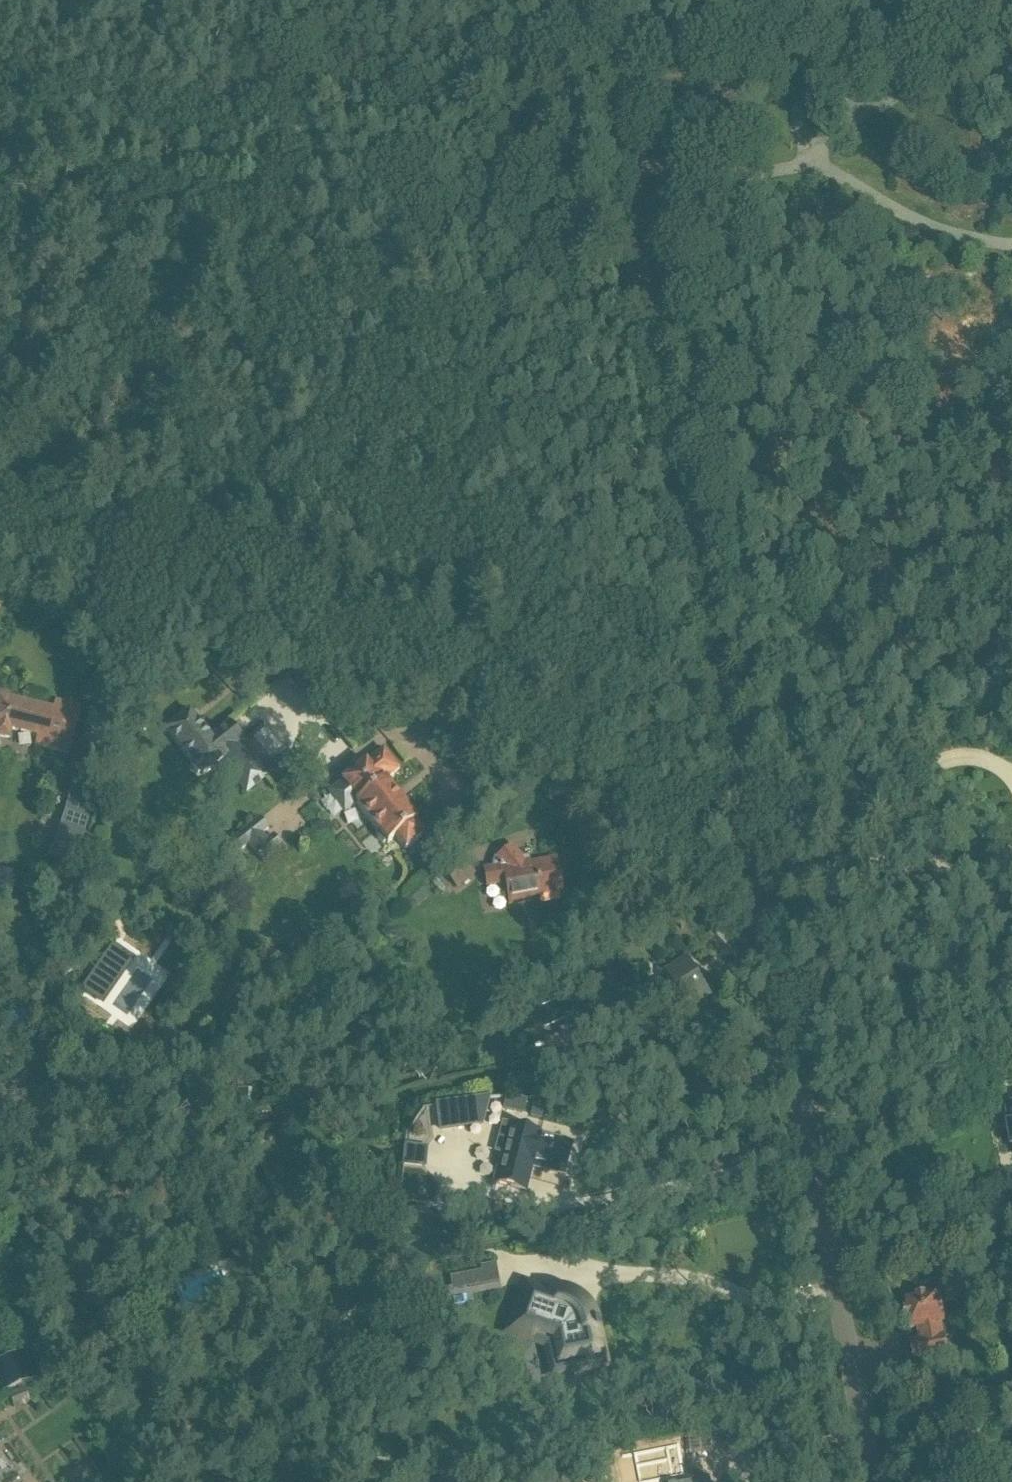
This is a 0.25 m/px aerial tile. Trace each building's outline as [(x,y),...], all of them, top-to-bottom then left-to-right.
[(35,746),(69,754),(74,736),(71,735),(74,724),(76,725),(81,707),(55,701),(53,710),(0,697),(0,737),(9,739),(11,730),(38,736),(35,746)] [(211,738),(190,712),(166,731),(204,777),(219,765),(244,796),(267,776),(241,744),(244,742),(229,723),(211,738)] [(342,782),(328,793),(345,814),(356,805),(379,833),(376,835),(383,844),(386,842),(388,844),(395,838),(405,850),(424,835),(414,823),(417,821),(385,781),(399,770),(383,750),(367,763),(366,762),(341,781),(342,782)] [(75,783),(52,856),(76,863),(98,791),(75,783)] [(263,863),(283,847),(274,836),(267,841),(262,834),(269,829),(260,817),(220,848),(229,860),(249,845),(263,863)] [(529,866),(512,846),(497,860),(501,865),(500,866),(501,868),(485,871),(488,887),(507,884),(511,906),(531,902),(530,898),(562,892),(556,861),(529,866)] [(456,886),(473,874),(459,857),(443,870),(456,886)] [(708,994),(688,963),(657,984),(664,993),(676,985),(680,991),(665,1001),(675,1016),(708,994)] [(561,1034),(545,1038),(548,1050),(616,1036),(612,1012),(566,1021),(567,1027),(560,1029),(561,1034)] [(668,1039),(670,1046),(677,1044),(676,1037),(668,1039)] [(515,1045),(518,1058),(524,1057),(521,1044),(515,1045)] [(507,1096),(504,1110),(523,1115),(527,1101),(507,1096)] [(444,1131),(480,1126),(489,1098),(436,1105),(439,1132),(444,1131)] [(530,1116),(541,1118),(544,1107),(533,1104),(530,1116)] [(564,1175),(573,1144),(540,1135),(540,1133),(510,1125),(495,1183),(526,1191),(532,1166),(564,1175)] [(948,1256),(964,1252),(962,1244),(946,1248),(948,1256)] [(482,1286),(499,1282),(495,1264),(480,1267),(481,1272),(479,1272),(450,1278),(453,1291),(482,1286)] [(374,1292),(383,1286),(375,1274),(366,1281),(374,1292)] [(552,1293),(524,1283),(507,1332),(546,1346),(551,1370),(604,1360),(598,1329),(602,1328),(601,1324),(594,1325),(594,1323),(590,1315),(589,1312),(587,1309),(585,1307),(583,1305),(579,1309),(569,1302),(571,1296),(566,1294),(562,1293),(559,1293),(557,1293),(554,1293),(552,1293)] [(945,1323),(939,1293),(904,1300),(910,1330),(921,1328),(924,1341),(913,1343),(916,1359),(948,1353),(945,1339),(957,1336),(954,1321),(945,1323)] [(31,1350),(0,1362),(0,1392),(41,1377),(31,1350)] [(653,1449),(626,1454),(627,1463),(598,1469),(600,1481),(613,1481),(650,1474),(651,1481),(711,1481),(710,1477),(698,1480),(696,1472),(668,1477),(667,1470),(657,1472),(653,1449)]
